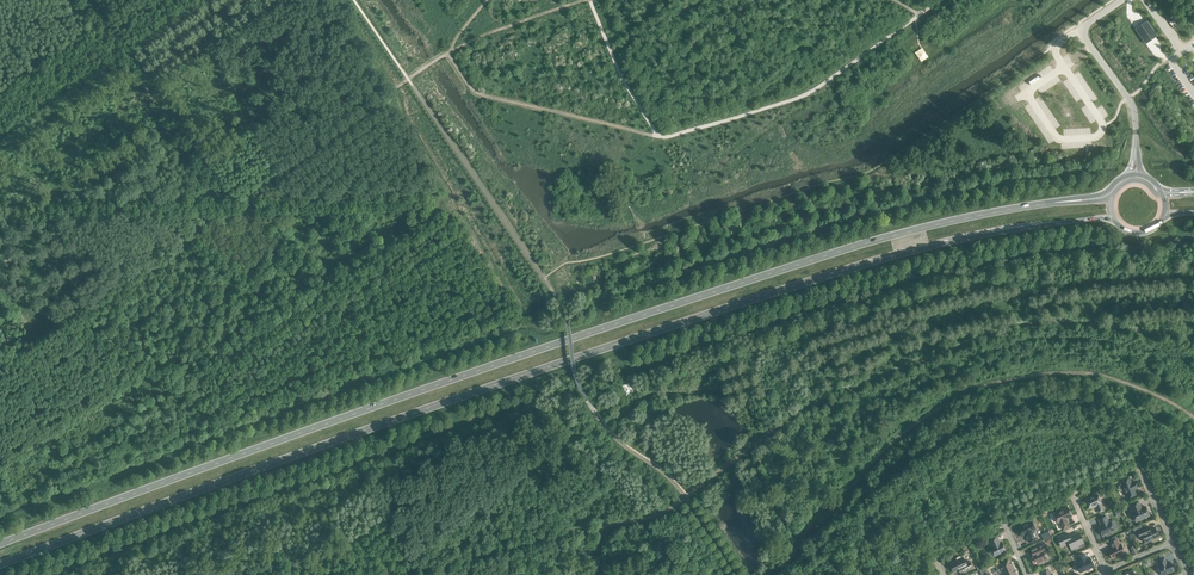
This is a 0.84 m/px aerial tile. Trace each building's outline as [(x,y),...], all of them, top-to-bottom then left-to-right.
[(1157,36),(1147,21),(1145,22),(1144,23),(1135,29),(1146,44),(1155,37),(1157,36)] [(1136,494),(1134,490),(1138,488),(1135,481),(1131,483),(1129,478),(1121,482),(1121,484),(1119,485),(1118,487),(1119,489),(1121,490),(1124,489),(1128,498),(1136,494)] [(1097,494),(1086,499),(1090,509),(1096,506),(1099,512),(1104,510),(1101,504),(1097,494)] [(1141,506),(1139,502),(1130,506),(1133,512),(1132,513),(1136,521),(1149,515),(1146,507),(1141,509),(1140,506),(1141,506)] [(1067,521),(1066,519),(1072,516),(1068,507),(1063,510),(1062,509),(1059,510),(1059,512),(1054,514),(1058,523),(1059,522),(1063,530),(1070,527),(1067,521)] [(1102,525),(1098,527),(1102,536),(1106,534),(1106,535),(1108,535),(1110,534),(1111,533),(1110,532),(1115,530),(1111,521),(1108,522),(1106,516),(1098,519),(1100,523),(1101,523),(1102,525)] [(1021,537),(1025,535),(1026,537),(1029,542),(1037,538),(1034,531),(1036,530),(1032,521),(1027,523),(1026,523),(1023,524),(1023,525),(1017,528),(1021,537)] [(1147,525),(1144,526),(1144,527),(1137,530),(1140,538),(1143,537),(1145,542),(1149,540),(1150,541),(1151,541),(1152,541),(1153,540),(1153,539),(1159,536),(1155,527),(1149,530),(1147,525)] [(1051,536),(1049,531),(1041,535),(1043,540),(1051,536)] [(1079,532),(1073,535),(1069,537),(1067,533),(1057,537),(1061,547),(1069,543),(1072,550),(1079,547),(1078,546),(1084,543),(1081,538),(1082,538),(1079,532)] [(999,554),(1006,551),(1002,542),(999,543),(998,541),(999,541),(997,537),(989,541),(992,547),(990,548),(994,556),(996,556),(996,557),(997,557),(999,556),(1000,555),(999,554)] [(1110,542),(1112,546),(1111,546),(1112,548),(1108,550),(1112,559),(1116,557),(1117,558),(1118,558),(1120,557),(1120,556),(1121,555),(1125,553),(1121,544),(1119,545),(1117,539),(1110,542)] [(1038,563),(1039,564),(1043,562),(1043,561),(1046,560),(1044,555),(1046,554),(1044,552),(1048,550),(1044,543),(1032,549),(1034,553),(1035,552),(1035,554),(1030,556),(1034,565),(1038,563)] [(1084,553),(1076,557),(1078,562),(1076,563),(1077,566),(1076,566),(1075,567),(1077,570),(1078,571),(1079,570),(1080,573),(1086,570),(1086,571),(1088,571),(1090,570),(1090,569),(1090,568),(1094,567),(1094,566),(1094,565),(1093,563),(1092,562),(1090,557),(1086,559),(1085,557),(1086,557),(1084,553)] [(954,572),(959,570),(960,574),(973,568),(969,561),(966,563),(963,557),(961,558),(961,557),(959,556),(957,558),(957,559),(957,560),(950,564),(954,572)] [(1164,557),(1157,560),(1160,566),(1158,567),(1162,574),(1163,574),(1174,570),(1170,562),(1166,564),(1165,561),(1166,561),(1164,557)] [(1006,561),(999,564),(1004,574),(1017,574),(1012,563),(1010,559),(1006,561)]
